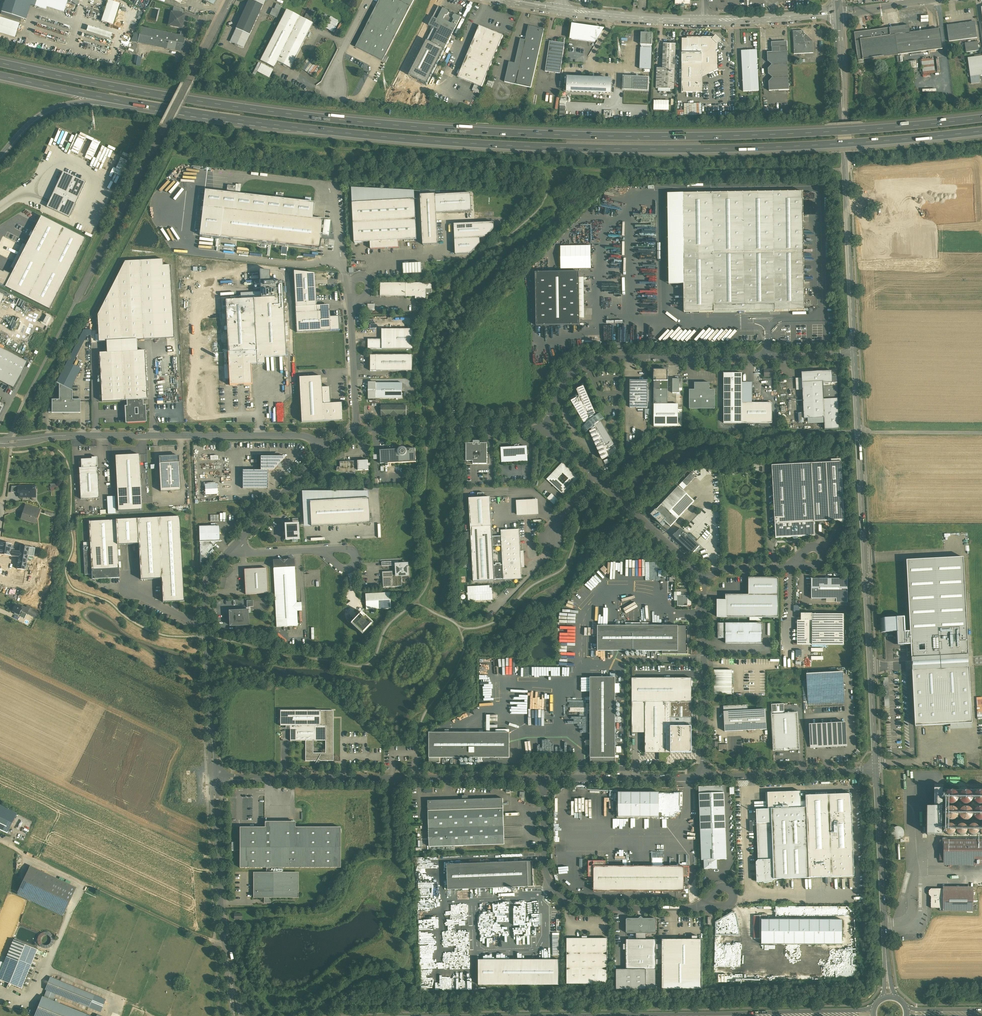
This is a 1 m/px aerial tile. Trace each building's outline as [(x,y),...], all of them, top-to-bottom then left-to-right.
[(2,13),(21,19),(27,1),(27,0),(6,0),(2,13)] [(27,1),(41,5),(40,6),(44,7),(45,4),(62,9),(65,0),(27,0),(27,1)] [(109,0),(108,0),(101,21),(113,25),(120,4),(109,0)] [(236,29),(249,35),(263,5),(251,0),(249,0),(236,29)] [(396,0),(380,0),(356,47),(383,61),(410,7),(396,0)] [(443,9),(439,6),(433,17),(437,20),(443,9)] [(183,10),(175,7),(174,14),(182,15),(183,10)] [(437,20),(433,28),(438,30),(431,43),(445,50),(461,18),(455,15),(454,16),(449,13),(448,11),(443,9),(437,20)] [(299,17),(286,10),(279,24),(292,31),(299,17)] [(174,14),(172,13),(169,25),(182,28),(184,16),(182,15),(174,14)] [(309,15),(306,14),(303,19),(312,23),(314,18),(312,17),(309,15)] [(292,31),(277,62),(290,69),(313,24),(299,17),(292,31)] [(433,17),(429,25),(433,28),(437,20),(433,17)] [(1,19),(0,21),(0,34),(14,39),(19,25),(1,19)] [(975,22),(947,25),(949,41),(977,38),(975,22)] [(292,31),(279,24),(260,61),(274,68),(277,62),(292,31)] [(909,25),(889,28),(890,36),(895,35),(898,55),(942,49),(940,29),(910,33),(909,25)] [(503,36),(479,26),(458,78),(482,87),(503,36)] [(520,39),(515,64),(509,62),(505,82),(531,88),(544,30),(529,26),(525,41),(520,39)] [(601,30),(573,26),(571,39),(594,42),(602,32),(602,31),(601,30)] [(115,36),(92,28),(90,33),(114,40),(115,36)] [(181,32),(180,36),(141,28),(138,42),(182,51),(186,33),(181,32)] [(889,28),(854,33),(858,60),(898,55),(895,35),(890,36),(889,28)] [(249,35),(236,29),(233,36),(246,42),(249,35)] [(803,31),(793,31),(794,54),(813,53),(812,42),(804,42),(804,36),(805,35),(804,33),(803,31)] [(652,33),(641,33),(640,33),(640,43),(641,43),(640,45),(641,45),(651,45),(652,45),(652,33)] [(246,42),(233,36),(230,42),(243,48),(246,42)] [(712,39),(682,39),(682,54),(682,63),(682,93),(702,93),(702,78),(697,78),(697,68),(707,68),(709,74),(718,70),(715,65),(717,64),(717,53),(719,53),(719,50),(717,50),(717,44),(721,41),(716,36),(712,39)] [(427,84),(445,50),(431,43),(427,41),(409,75),(427,84)] [(564,43),(550,41),(545,72),(560,74),(564,43)] [(786,42),(772,43),(772,48),(772,52),(772,53),(787,52),(787,47),(786,42)] [(977,42),(965,43),(966,52),(979,50),(977,42)] [(663,44),(662,68),(657,68),(656,88),(674,89),(676,44),(663,44)] [(641,48),(640,48),(640,69),(651,69),(652,48),(641,48)] [(757,50),(741,51),(743,92),(759,91),(757,50)] [(787,52),(772,53),(772,52),(767,53),(767,61),(772,65),(788,64),(787,52)] [(135,56),(134,65),(141,66),(143,57),(135,56)] [(968,58),(970,77),(981,75),(981,56),(968,58)] [(934,59),(921,60),(923,77),(930,77),(930,74),(936,73),(934,59)] [(254,71),(270,78),(274,69),(259,62),(254,71)] [(788,64),(772,65),(768,69),(768,74),(772,78),(773,78),(788,77),(788,64)] [(788,77),(773,78),(772,78),(768,82),(769,91),(789,90),(788,77)] [(648,78),(633,78),(632,90),(648,91),(648,78)] [(595,80),(568,79),(568,85),(567,85),(567,91),(594,92),(594,93),(600,94),(601,94),(601,92),(610,93),(611,80),(602,80),(595,80)] [(654,100),(654,110),(670,111),(670,100),(654,100)] [(701,103),(684,103),(684,110),(676,110),(676,115),(701,114),(701,103)] [(46,207),(69,218),(86,182),(63,172),(46,207)] [(414,190),(352,187),(354,243),(370,242),(398,240),(417,239),(414,190)] [(314,203),(205,190),(200,236),(319,249),(322,219),(312,218),(314,203)] [(758,193),(750,193),(743,193),(742,193),(735,193),(728,193),(720,193),(713,193),(705,193),(698,194),(698,193),(697,193),(697,194),(683,194),(682,194),(683,194),(683,197),(683,201),(683,202),(683,209),(683,216),(683,217),(683,224),(683,231),(683,232),(683,239),(683,246),(683,247),(683,250),(684,254),(713,253),(714,253),(721,253),(728,253),(729,253),(736,253),(743,253),(744,253),(751,253),(758,253),(759,253),(766,253),(766,252),(766,253),(773,253),(773,252),(774,252),(774,253),(781,252),(788,252),(789,252),(796,252),(803,252),(804,252),(804,245),(804,244),(803,237),(804,237),(803,237),(803,230),(804,230),(804,229),(803,229),(803,222),(803,215),(803,214),(803,207),(803,200),(803,199),(803,192),(795,192),(788,192),(780,192),(773,193),(773,192),(772,193),(765,193),(765,192),(765,193),(758,193)] [(435,194),(436,212),(471,210),(470,193),(435,194)] [(435,194),(420,195),(423,245),(438,244),(436,212),(435,194)] [(683,201),(683,197),(668,197),(669,289),(684,288),(684,286),(684,284),(684,269),(684,254),(683,254),(684,254),(683,250),(683,247),(683,246),(683,239),(683,232),(683,231),(683,224),(683,217),(683,216),(683,209),(683,202),(683,201)] [(5,287),(50,310),(86,240),(42,217),(11,275),(5,287)] [(493,222),(453,224),(454,254),(470,253),(480,243),(480,237),(485,237),(493,228),(493,222)] [(398,240),(370,242),(371,249),(399,247),(398,240)] [(744,253),(743,253),(736,253),(729,253),(728,253),(721,253),(714,253),(713,253),(713,254),(714,254),(714,261),(713,261),(714,261),(714,268),(714,269),(714,276),(714,283),(714,284),(714,291),(714,298),(714,299),(714,305),(713,305),(713,312),(713,313),(738,312),(739,313),(741,312),(744,313),(744,312),(775,312),(775,311),(782,311),(789,311),(790,311),(797,311),(804,311),(805,311),(805,310),(804,310),(804,305),(805,305),(805,304),(804,304),(804,297),(804,290),(804,289),(804,282),(804,275),(804,274),(804,267),(804,260),(804,259),(804,252),(803,252),(796,252),(789,252),(788,252),(781,252),(774,253),(774,252),(773,252),(773,253),(766,253),(766,252),(766,253),(759,253),(758,253),(751,253),(744,253)] [(684,254),(683,254),(684,254),(684,269),(684,284),(684,286),(684,288),(684,299),(684,312),(684,313),(713,312),(713,305),(714,305),(714,299),(714,298),(714,291),(714,284),(714,283),(714,276),(714,269),(714,268),(714,261),(713,261),(714,261),(714,254),(713,254),(713,253),(684,254)] [(97,318),(97,342),(106,343),(137,341),(174,338),(170,260),(124,262),(97,318)] [(421,263),(403,264),(403,273),(421,273),(421,263)] [(314,275),(293,270),(297,332),(330,331),(330,317),(329,310),(316,311),(314,275)] [(5,287),(11,275),(4,272),(3,272),(0,271),(0,284),(5,287)] [(577,323),(577,272),(536,273),(536,324),(577,323)] [(406,283),(380,283),(380,296),(406,296),(406,283)] [(431,283),(406,283),(406,296),(415,296),(415,299),(426,299),(426,289),(431,289),(431,283)] [(269,299),(228,301),(231,386),(253,385),(253,365),(263,364),(263,359),(286,358),(283,289),(269,290),(269,299)] [(339,316),(330,317),(330,331),(339,330),(339,316)] [(382,329),(382,339),(382,349),(413,349),(413,329),(382,329)] [(84,330),(57,383),(59,384),(70,390),(81,369),(73,365),(86,336),(91,336),(91,330),(84,330)] [(382,339),(368,339),(368,349),(382,349),(382,339)] [(99,354),(102,403),(127,402),(143,401),(148,400),(145,351),(138,352),(137,341),(106,343),(107,354),(99,354)] [(0,347),(0,381),(14,388),(27,362),(0,347)] [(412,355),(376,355),(376,371),(412,371),(412,355)] [(832,371),(802,373),(804,419),(824,418),(825,430),(840,429),(838,399),(824,399),(823,387),(837,386),(837,377),(832,377),(832,371)] [(742,373),(724,373),(724,423),(742,423),(742,403),(742,373)] [(321,376),(299,377),(301,422),(342,420),(341,403),(330,404),(322,404),(322,387),(321,376)] [(648,408),(648,380),(630,380),(630,408),(648,408)] [(668,381),(654,381),(654,404),(668,404),(668,381)] [(402,383),(376,383),(376,398),(402,398),(402,383)] [(70,390),(59,384),(59,400),(52,400),(52,414),(80,414),(80,400),(73,401),(73,391),(70,390)] [(330,387),(322,387),(322,404),(330,404),(330,387)] [(600,424),(599,422),(604,418),(600,413),(595,417),(593,415),(595,414),(583,387),(578,389),(577,390),(577,389),(576,389),(580,397),(577,399),(572,402),(584,423),(585,422),(586,424),(581,428),(585,433),(590,429),(592,431),(590,432),(602,459),(607,457),(608,457),(609,458),(609,457),(605,449),(608,447),(608,448),(613,445),(601,424),(600,424)] [(694,390),(689,390),(689,409),(715,409),(715,390),(709,390),(694,390)] [(126,423),(147,422),(146,406),(143,407),(143,401),(127,402),(128,407),(125,407),(126,423)] [(772,403),(742,403),(742,423),(772,423),(772,403)] [(679,405),(654,405),(654,426),(679,426),(679,405)] [(406,406),(381,406),(381,416),(397,416),(406,416),(406,406)] [(487,443),(480,443),(480,445),(478,445),(478,443),(475,443),(475,445),(473,445),(473,443),(466,443),(466,461),(473,461),(473,464),(487,464),(487,443)] [(514,448),(501,449),(502,462),(527,460),(526,447),(520,448),(520,446),(519,446),(518,445),(517,445),(516,445),(515,446),(514,447),(514,448)] [(400,449),(380,450),(381,464),(416,462),(415,449),(405,449),(404,449),(402,449),(401,449),(400,450),(400,449)] [(139,455),(116,457),(119,511),(142,510),(139,455)] [(78,469),(98,468),(97,457),(91,458),(91,459),(78,460),(78,469)] [(286,457),(260,457),(260,470),(260,471),(268,471),(273,471),(286,457)] [(368,460),(357,461),(357,462),(357,470),(368,470),(368,460)] [(355,461),(339,462),(340,467),(337,467),(336,471),(355,474),(355,470),(357,470),(357,462),(355,462),(355,461)] [(841,462),(811,463),(814,522),(837,521),(843,523),(844,520),(841,462)] [(179,463),(159,464),(161,492),(181,491),(179,463)] [(547,479),(563,495),(579,478),(562,463),(547,479)] [(811,463),(772,465),(775,524),(814,522),(811,463)] [(99,499),(98,468),(78,469),(80,500),(99,499)] [(260,470),(243,470),(243,488),(268,488),(268,471),(260,471),(260,470)] [(691,473),(683,482),(687,486),(695,477),(691,473)] [(217,484),(205,485),(206,495),(218,494),(217,484)] [(32,486),(19,486),(19,491),(19,497),(32,497),(34,495),(34,489),(32,486)] [(694,501),(678,486),(661,504),(677,519),(694,501)] [(305,527),(371,524),(370,492),(304,494),(305,527)] [(558,500),(552,494),(547,498),(554,505),(558,500)] [(116,496),(108,496),(108,514),(116,513),(116,496)] [(478,498),(469,498),(470,527),(492,526),(490,497),(484,498),(478,498)] [(537,500),(517,501),(518,515),(537,514),(537,500)] [(677,519),(661,504),(654,512),(664,521),(666,523),(670,527),(677,519)] [(26,505),(22,519),(35,523),(38,514),(39,515),(40,510),(26,505)] [(654,512),(651,515),(660,524),(664,521),(654,512)] [(180,517),(116,520),(117,545),(118,545),(139,544),(141,580),(162,578),(163,602),(184,601),(180,517)] [(116,520),(89,521),(90,548),(91,570),(119,568),(118,545),(117,545),(116,520)] [(814,522),(775,524),(775,538),(792,537),(798,537),(815,536),(814,522)] [(298,539),(297,524),(285,525),(286,540),(298,539)] [(219,526),(198,527),(198,542),(216,542),(220,541),(219,526)] [(492,526),(470,527),(473,581),(495,580),(494,565),(493,546),(492,536),(492,526)] [(519,529),(501,530),(501,536),(502,546),(503,565),(503,579),(503,580),(522,579),(519,529)] [(699,546),(680,529),(675,534),(676,535),(675,537),(692,554),(699,546)] [(501,536),(492,536),(493,546),(502,546),(501,536)] [(216,542),(198,542),(199,566),(211,554),(210,553),(213,550),(211,549),(214,546),(213,545),(216,542)] [(2,544),(1,543),(0,548),(0,555),(10,556),(19,557),(17,567),(17,569),(25,570),(26,569),(28,556),(28,553),(29,548),(20,547),(20,552),(11,551),(11,545),(2,544)] [(89,545),(83,546),(85,575),(92,574),(91,570),(90,548),(89,548),(89,545)] [(963,557),(906,560),(910,631),(911,645),(912,659),(968,656),(963,557)] [(286,561),(281,561),(273,561),(273,569),(294,568),(294,560),(286,560),(286,561)] [(398,564),(396,564),(396,565),(396,575),(396,576),(398,576),(402,576),(408,575),(408,567),(409,567),(408,566),(408,563),(398,564)] [(500,563),(496,563),(496,565),(494,565),(495,580),(503,579),(503,565),(501,565),(500,563)] [(17,569),(17,567),(0,564),(0,576),(15,578),(15,580),(30,582),(31,570),(26,569),(25,570),(17,569)] [(91,570),(92,574),(92,579),(119,578),(119,568),(91,570)] [(267,568),(244,570),(245,594),(268,593),(267,568)] [(273,569),(276,627),(298,626),(297,611),(302,611),(301,602),(296,603),(294,568),(273,569)] [(393,579),(393,587),(402,586),(402,576),(398,576),(399,579),(393,579)] [(392,577),(383,577),(383,587),(393,587),(393,579),(392,577)] [(748,595),(725,595),(725,601),(726,617),(778,617),(778,578),(748,578),(748,595)] [(848,579),(811,579),(811,599),(836,599),(836,603),(848,603),(848,579)] [(469,601),(493,600),(493,594),(490,594),(490,586),(468,587),(469,601)] [(674,593),(674,601),(677,601),(677,596),(680,596),(680,595),(688,595),(688,592),(679,592),(679,593),(674,593)] [(390,593),(365,594),(366,610),(391,609),(390,593)] [(680,596),(677,596),(677,601),(677,606),(687,606),(688,596),(680,596)] [(21,607),(15,605),(12,611),(15,613),(15,614),(17,615),(17,614),(19,615),(21,610),(27,613),(29,610),(26,608),(22,606),(21,607)] [(39,612),(27,606),(26,608),(29,610),(27,613),(36,618),(39,612)] [(247,611),(230,612),(230,626),(235,625),(235,630),(243,630),(243,625),(248,625),(247,611)] [(353,620),(350,623),(351,623),(350,624),(362,635),(373,623),(372,622),(361,612),(353,620)] [(812,614),(812,620),(802,620),(802,645),(844,645),(844,614),(812,614)] [(910,631),(905,632),(904,617),(892,618),(880,618),(881,632),(893,632),(893,631),(898,631),(898,642),(899,643),(900,644),(905,643),(905,645),(911,645),(910,631)] [(762,623),(718,623),(718,638),(726,638),(726,643),(762,643),(762,623)] [(678,626),(598,626),(597,651),(662,651),(678,651),(678,626)] [(687,626),(678,626),(678,651),(662,651),(662,654),(688,654),(687,626)] [(968,656),(912,659),(912,669),(969,666),(968,656)] [(969,666),(912,669),(915,726),(950,724),(972,723),(969,666)] [(732,670),(714,670),(714,694),(732,694),(732,670)] [(843,672),(807,674),(809,709),(845,707),(843,672)] [(615,677),(590,678),(590,758),(615,758),(615,677)] [(691,678),(632,678),(632,702),(645,702),(646,702),(670,702),(691,702),(691,678)] [(645,702),(632,702),(632,733),(645,733),(645,702)] [(646,702),(645,702),(645,733),(645,753),(671,753),(671,727),(670,702),(646,702)] [(691,702),(670,702),(671,727),(686,726),(686,724),(692,724),(691,702)] [(748,710),(724,712),(725,732),(767,729),(766,709),(748,710)] [(333,710),(280,710),(280,726),(290,726),(290,741),(305,741),(313,741),(325,741),(333,741),(333,710)] [(797,713),(772,715),(774,750),(784,750),(784,748),(789,748),(789,749),(799,749),(797,713)] [(845,723),(809,725),(810,745),(846,743),(845,723)] [(686,726),(671,727),(671,753),(692,753),(692,726),(686,726)] [(509,733),(429,733),(429,758),(440,758),(509,758),(509,733)] [(313,741),(305,741),(305,761),(313,761),(316,763),(318,760),(320,761),(333,761),(333,741),(325,741),(325,753),(313,753),(313,741)] [(800,791),(767,793),(768,809),(771,809),(801,808),(800,791)] [(659,792),(618,793),(618,818),(659,817),(659,792)] [(724,793),(699,794),(700,830),(725,829),(724,793)] [(851,794),(806,795),(806,808),(809,878),(854,876),(851,794)] [(503,798),(468,800),(468,796),(462,796),(463,800),(428,801),(428,811),(503,809),(503,798)] [(7,834),(17,814),(0,806),(0,830),(7,834)] [(934,807),(927,807),(927,812),(927,826),(927,834),(941,834),(941,806),(934,807)] [(957,816),(958,814),(957,811),(956,809),(954,808),(951,807),(948,808),(946,809),(945,811),(944,814),(945,816),(946,819),(949,820),(951,820),(954,820),(956,818),(957,816)] [(972,816),(972,814),(972,811),(970,809),(968,808),(965,807),(963,808),(961,809),(959,811),(959,814),(959,817),(961,819),(963,820),(966,821),(968,820),(970,819),(972,816)] [(801,808),(771,809),(768,809),(756,810),(757,823),(758,860),(773,859),(774,879),(809,878),(806,808),(801,808)] [(503,809),(428,811),(429,847),(504,844),(503,809)] [(955,832),(955,830),(955,828),(953,826),(952,825),(950,824),(948,825),(946,826),(945,828),(944,830),(945,832),(946,834),(948,835),(950,835),(952,835),(954,834),(955,832)] [(966,832),(967,830),(966,828),(965,826),(963,825),(961,824),(959,825),(957,826),(956,828),(956,830),(956,832),(958,834),(959,835),(961,835),(964,835),(965,834),(966,832)] [(978,832),(979,830),(978,828),(977,826),(975,825),(973,824),(971,825),(969,826),(968,828),(968,830),(968,832),(969,834),(971,835),(973,835),(975,835),(977,834),(978,832)] [(340,828),(240,828),(240,827),(240,828),(240,867),(240,868),(266,868),(283,868),(340,868),(340,867),(340,828),(340,827),(340,828)] [(903,835),(904,833),(903,830),(902,828),(900,827),(897,827),(895,827),(893,829),(892,831),(891,833),(892,835),(893,837),(895,839),(898,839),(900,839),(902,837),(903,835)] [(725,829),(700,830),(701,860),(704,860),(717,860),(727,859),(726,859),(725,829)] [(944,840),(944,861),(981,861),(981,840),(944,840)] [(773,859),(758,860),(756,862),(757,882),(763,882),(764,883),(767,883),(768,882),(772,882),(774,879),(773,859)] [(717,860),(704,860),(704,869),(709,869),(709,868),(712,868),(712,869),(717,869),(717,860)] [(527,861),(447,865),(448,890),(528,886),(527,861)] [(605,861),(589,861),(589,882),(594,882),(594,866),(605,866),(605,861)] [(76,888),(30,866),(18,893),(63,914),(76,888)] [(605,866),(594,866),(594,882),(594,891),(684,891),(684,877),(684,866),(605,866)] [(283,868),(266,868),(266,873),(254,873),(254,872),(253,872),(253,873),(254,873),(254,897),(253,897),(253,898),(254,898),(264,898),(270,898),(292,898),(293,898),(293,897),(292,897),(292,873),(293,873),(293,872),(292,872),(292,873),(283,873),(283,868)] [(937,891),(935,889),(931,889),(929,891),(929,895),(931,897),(931,908),(940,908),(940,911),(943,911),(943,891),(937,891)] [(973,891),(943,891),(943,911),(973,911),(973,891)] [(490,918),(495,917),(494,906),(495,906),(495,901),(484,903),(486,919),(484,919),(484,913),(480,914),(481,922),(485,922),(484,921),(490,920),(490,918)] [(741,909),(716,920),(715,974),(717,976),(717,984),(718,982),(718,974),(737,975),(745,979),(760,980),(761,978),(767,978),(771,972),(770,970),(773,968),(769,966),(770,964),(770,961),(771,961),(770,959),(775,959),(773,961),(777,961),(776,960),(781,958),(784,953),(782,952),(788,952),(780,947),(748,946),(748,958),(740,958),(741,909)] [(655,918),(643,918),(641,916),(639,918),(627,918),(626,919),(626,932),(627,933),(636,933),(646,933),(655,933),(656,932),(656,919),(655,918)] [(841,918),(761,920),(762,939),(762,945),(842,943),(841,918)] [(37,945),(51,949),(55,935),(41,931),(37,945)] [(607,938),(567,938),(567,984),(607,984),(607,938)] [(636,939),(626,939),(626,969),(656,969),(656,964),(656,945),(656,939),(646,939),(636,939)] [(692,939),(662,939),(662,945),(662,964),(662,989),(702,989),(702,939),(698,939),(697,939),(692,939)] [(13,940),(0,973),(0,980),(21,989),(37,950),(13,940)] [(560,959),(497,959),(497,954),(491,954),(491,959),(481,959),(480,984),(560,985),(560,959)] [(656,969),(626,969),(616,969),(616,989),(656,989),(656,969)] [(94,995),(50,978),(46,989),(47,990),(55,993),(89,1007),(94,995)] [(55,993),(47,990),(44,998),(52,1001),(55,993)] [(94,995),(89,1007),(101,1012),(105,1000),(94,995)] [(35,1015),(86,1015),(87,1015),(52,1001),(44,998),(42,997),(35,1015)]
